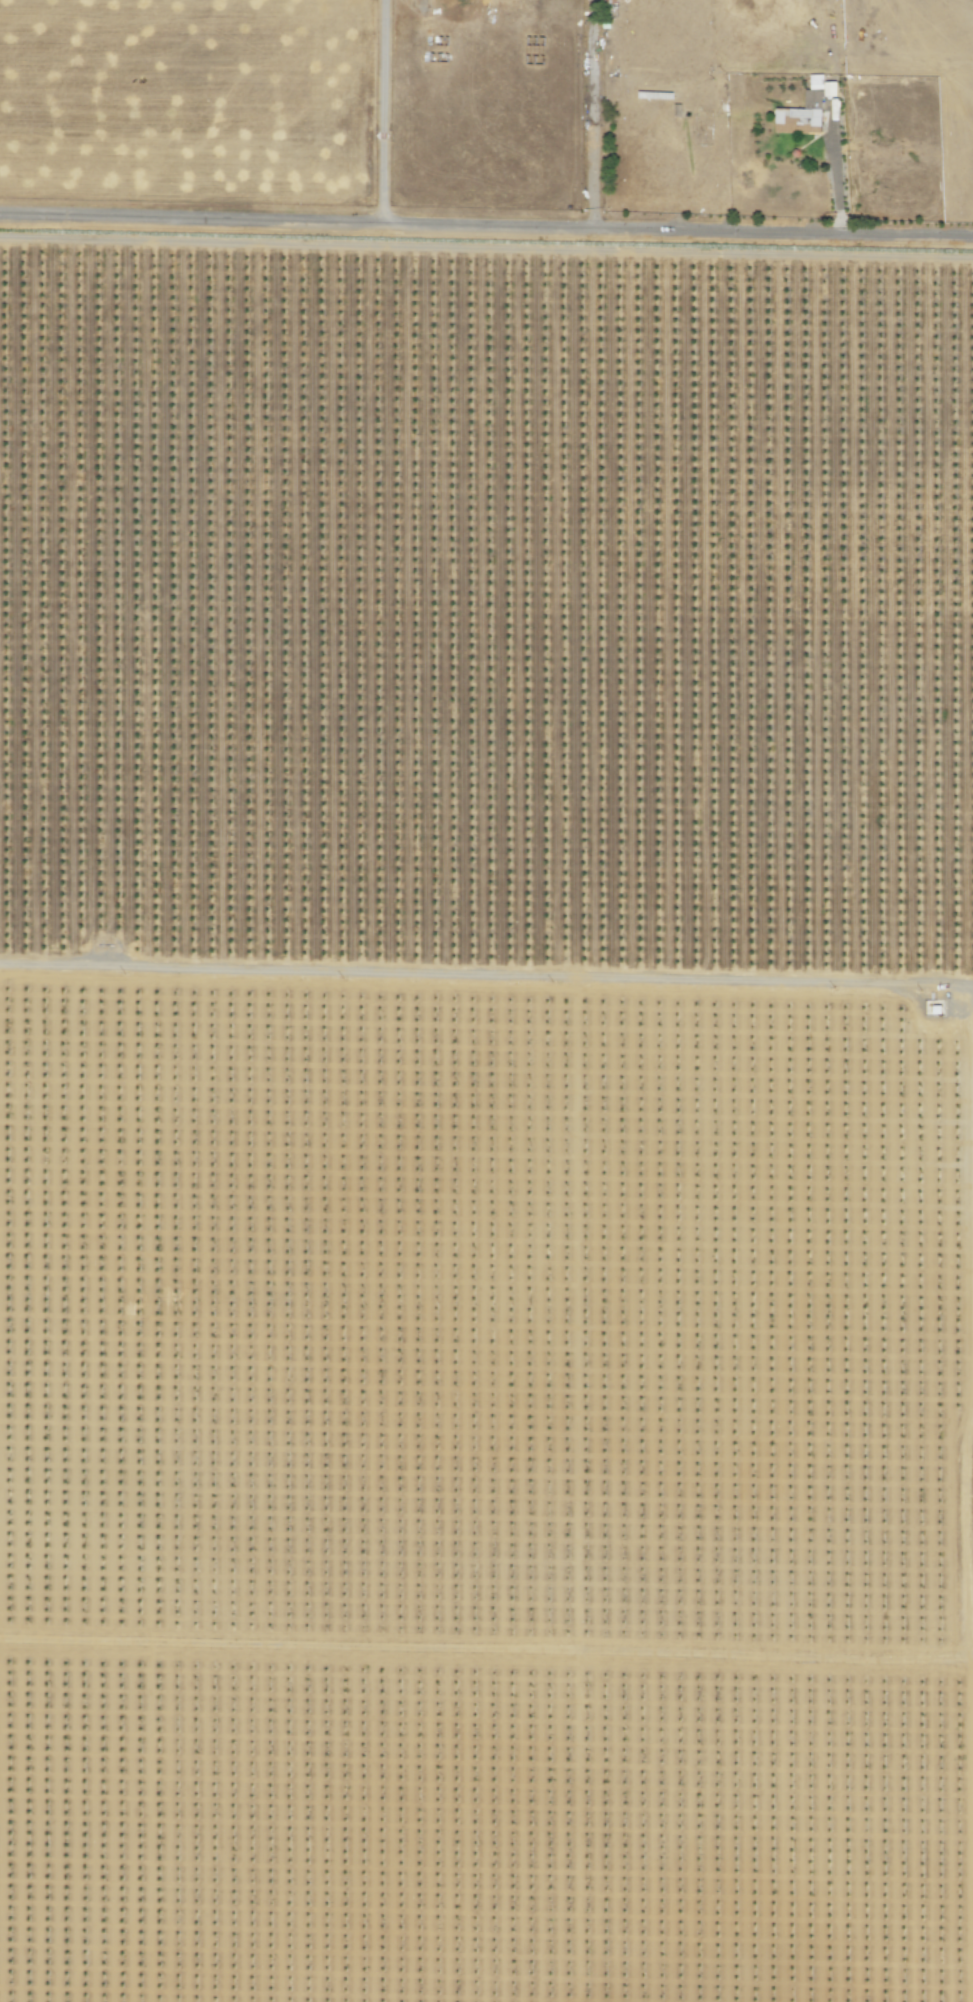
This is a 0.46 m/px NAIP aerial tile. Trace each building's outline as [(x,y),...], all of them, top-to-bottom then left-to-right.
[(821,75),(808,75),(808,89),(822,89),(823,97),(835,97),(834,82),(822,82),(821,75)] [(820,91),(803,90),(803,109),(775,109),(775,133),(819,134),(820,91)]
